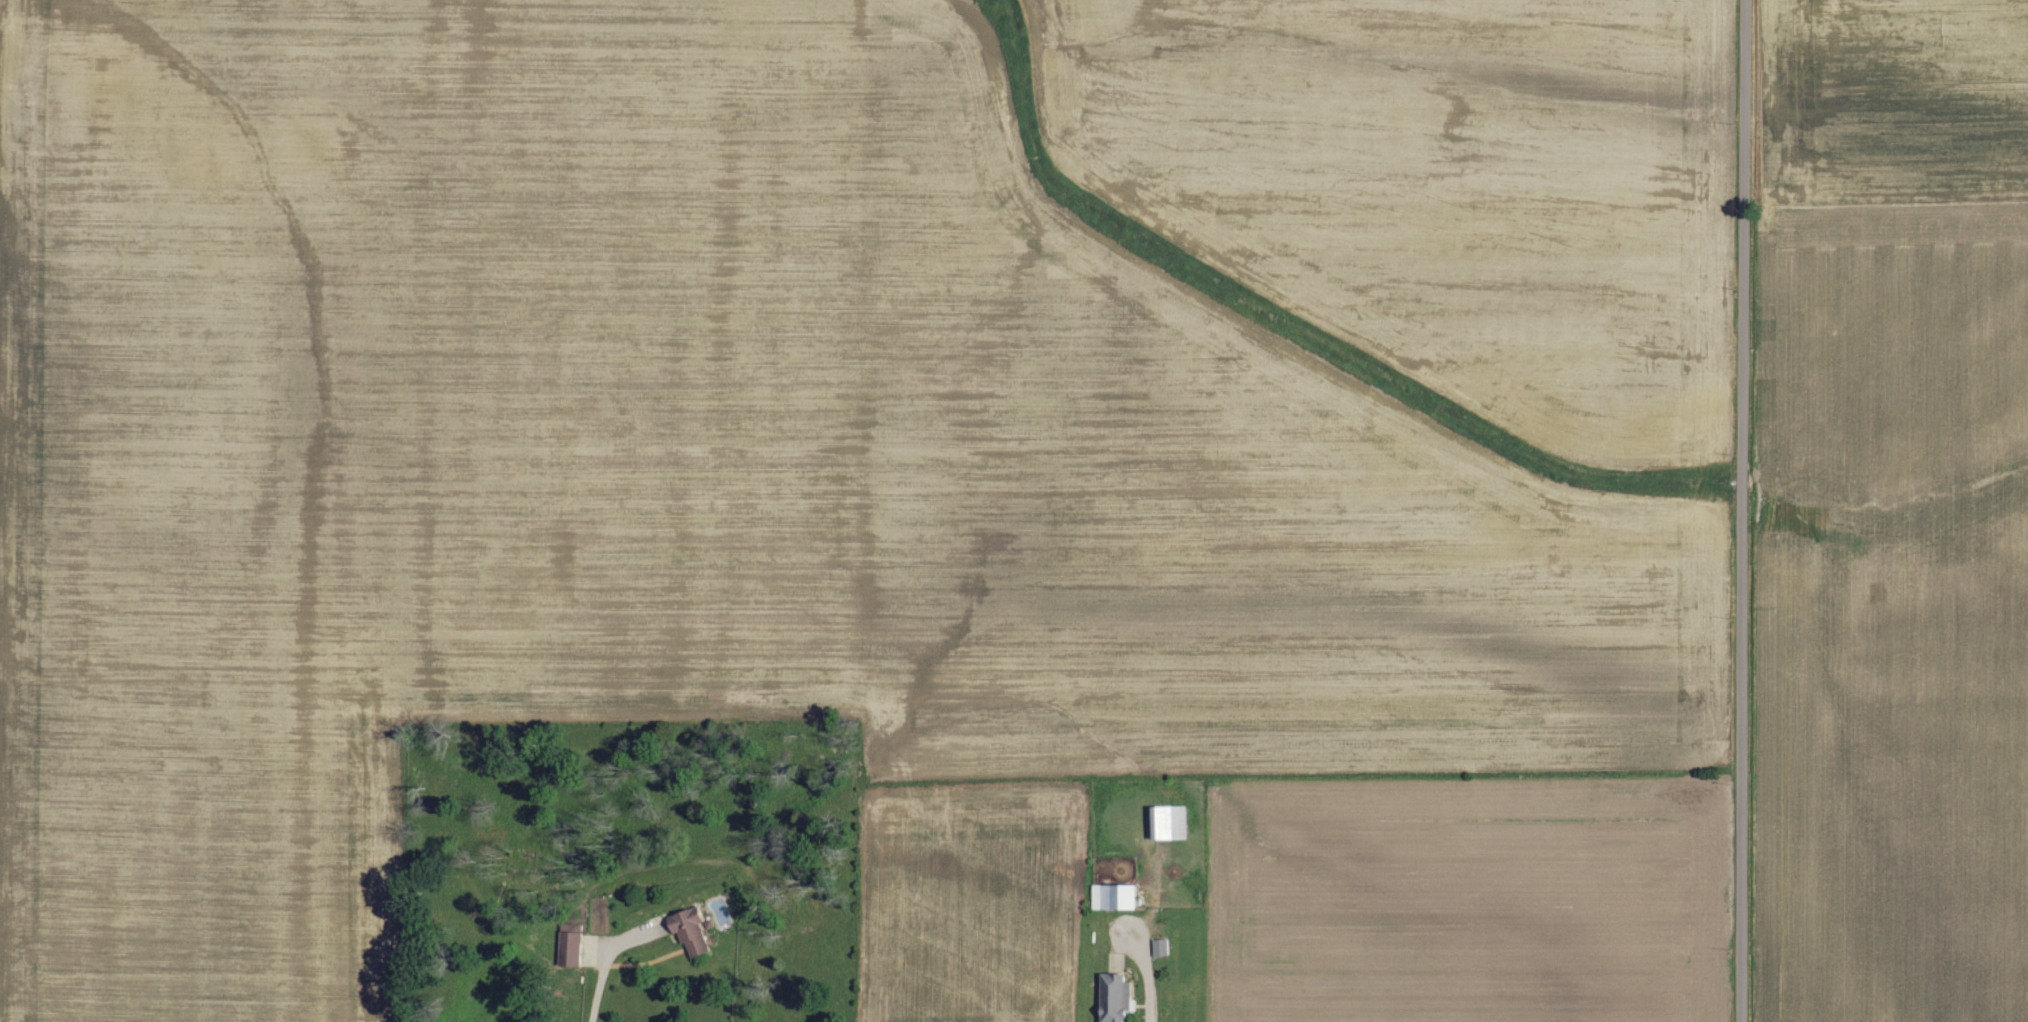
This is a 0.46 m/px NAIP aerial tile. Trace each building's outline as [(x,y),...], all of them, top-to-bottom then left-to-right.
[(1186,841),(1185,807),(1149,808),(1150,842),(1186,841)] [(1135,887),(1092,886),(1091,911),(1134,912),(1135,887)] [(708,953),(698,925),(701,923),(696,908),(668,917),(677,946),(684,944),(689,959),(708,953)] [(558,934),(557,968),(579,968),(580,926),(569,926),(568,934),(558,934)] [(1152,941),(1153,958),(1167,957),(1167,940),(1152,941)] [(1123,1013),(1135,1013),(1135,1000),(1130,1000),(1130,983),(1124,983),(1124,975),(1099,975),(1099,1021),(1123,1021),(1123,1013)]
